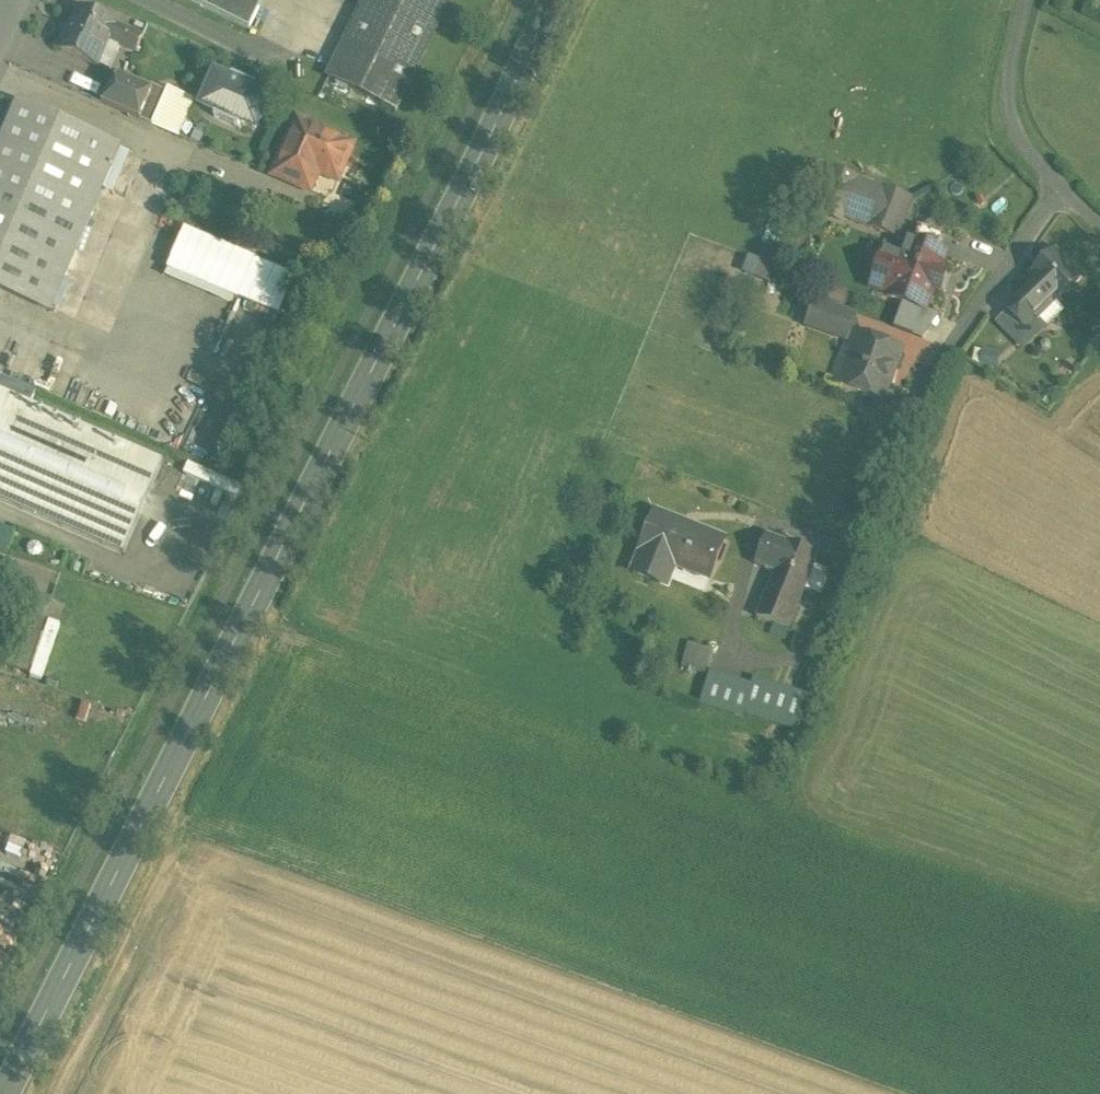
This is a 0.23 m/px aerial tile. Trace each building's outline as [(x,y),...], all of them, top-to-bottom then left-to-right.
[(250,30),(264,0),(189,0),(250,30)] [(329,78),(396,111),(450,0),(366,0),(329,78)] [(116,24),(80,8),(69,34),(65,32),(58,48),(62,50),(62,51),(97,67),(109,40),(137,52),(144,37),(116,25),(116,24)] [(152,90),(115,74),(102,104),(141,120),(154,91),(152,90)] [(231,83),(216,76),(203,106),(218,113),(216,117),(215,118),(240,129),(240,128),(240,127),(242,123),(256,129),(269,99),(254,93),(256,88),(257,88),(257,87),(233,77),(232,78),(233,78),(231,83)] [(154,91),(141,120),(153,126),(168,92),(154,86),(152,90),(154,91)] [(196,100),(169,88),(168,92),(153,126),(180,137),(196,100)] [(19,106),(0,152),(0,288),(52,311),(121,150),(19,106)] [(299,121),(275,177),(311,192),(319,173),(338,182),(354,145),(299,121)] [(883,189),(836,171),(820,215),(840,222),(842,219),(868,229),(883,189)] [(912,200),(883,189),(868,229),(897,239),(912,200)] [(185,226),(170,262),(227,287),(243,251),(185,226)] [(947,256),(908,241),(901,259),(885,253),(872,287),(889,293),(887,298),(926,313),(934,290),(940,292),(947,274),(940,271),(945,256),(946,257),(947,256)] [(770,243),(757,277),(781,286),(794,252),(770,243)] [(1056,252),(1031,276),(1038,283),(1010,311),(1029,331),(1041,320),(1034,314),(1051,298),(1056,302),(1081,278),(1056,252)] [(854,315),(817,302),(809,324),(846,338),(854,315)] [(901,352),(860,337),(850,364),(852,364),(844,385),(843,385),(842,386),(883,402),(901,352)] [(1,374),(0,376),(0,390),(31,404),(37,390),(1,374)] [(125,553),(164,461),(31,404),(0,390),(0,499),(125,553)] [(693,531),(672,523),(672,522),(657,516),(657,515),(656,515),(641,551),(643,552),(634,574),(666,587),(675,566),(710,579),(725,542),(694,530),(693,531)] [(10,550),(17,530),(0,525),(0,546),(10,550)] [(819,555),(768,535),(756,566),(775,573),(757,619),(789,631),(819,555)] [(713,652),(690,645),(683,668),(706,675),(713,652)] [(751,687),(711,675),(702,704),(742,717),(744,710),(751,687)] [(792,693),(753,681),(751,687),(744,710),(783,722),(792,693)]
